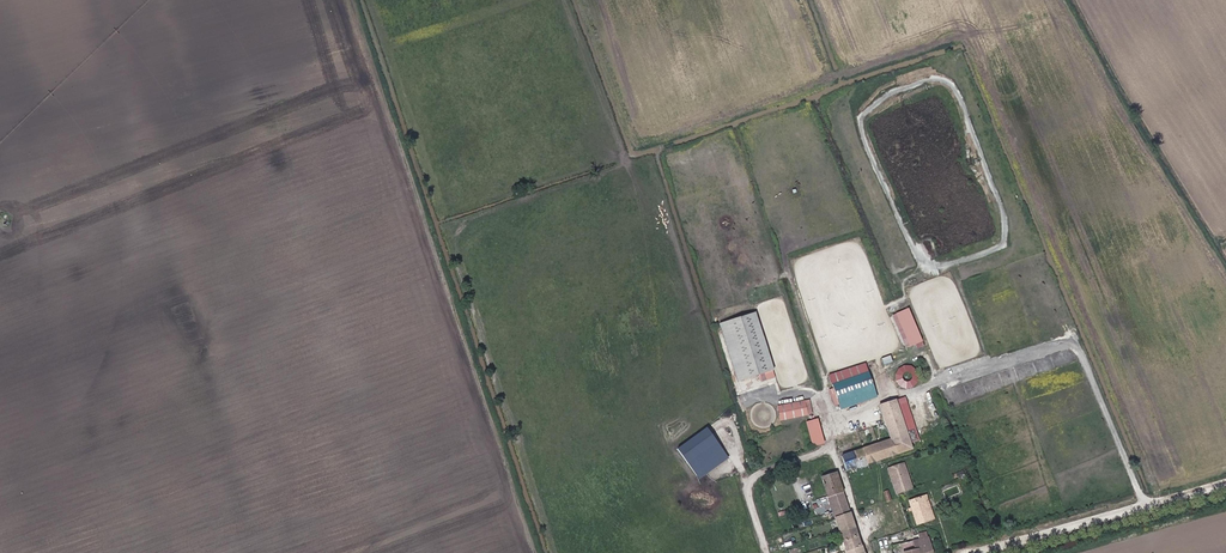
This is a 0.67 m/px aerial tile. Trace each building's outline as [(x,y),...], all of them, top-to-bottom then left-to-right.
[(894,313),(907,347),(920,342),(907,308),(894,313)] [(722,322),(737,383),(760,377),(761,382),(776,378),(760,313),(722,322)] [(881,365),(891,363),(890,356),(880,357),(881,365)] [(892,384),(913,391),(919,370),(898,364),(892,384)] [(876,396),(868,373),(833,386),(841,409),(876,396)] [(899,405),(906,403),(904,396),(897,398),(899,405)] [(775,405),(778,421),(811,415),(809,399),(775,405)] [(869,464),(883,459),(912,449),(895,400),(879,406),(890,440),(865,448),(869,464)] [(816,418),(804,422),(811,447),(823,444),(816,418)] [(706,428),(678,449),(700,479),(728,458),(706,428)] [(848,471),(869,464),(865,448),(843,456),(848,471)] [(896,495),(913,489),(904,463),(887,469),(896,495)] [(965,478),(962,471),(958,473),(957,473),(959,480),(965,478)] [(822,478),(828,497),(842,493),(836,473),(822,478)] [(842,493),(828,497),(835,517),(849,513),(842,493)] [(934,519),(925,496),(909,502),(917,524),(934,519)] [(845,552),(864,552),(861,547),(860,548),(849,513),(835,517),(846,552),(845,552)] [(928,538),(920,540),(913,542),(914,550),(902,552),(932,552),(928,538)] [(807,543),(793,548),(795,552),(801,552),(810,550),(807,543)]
